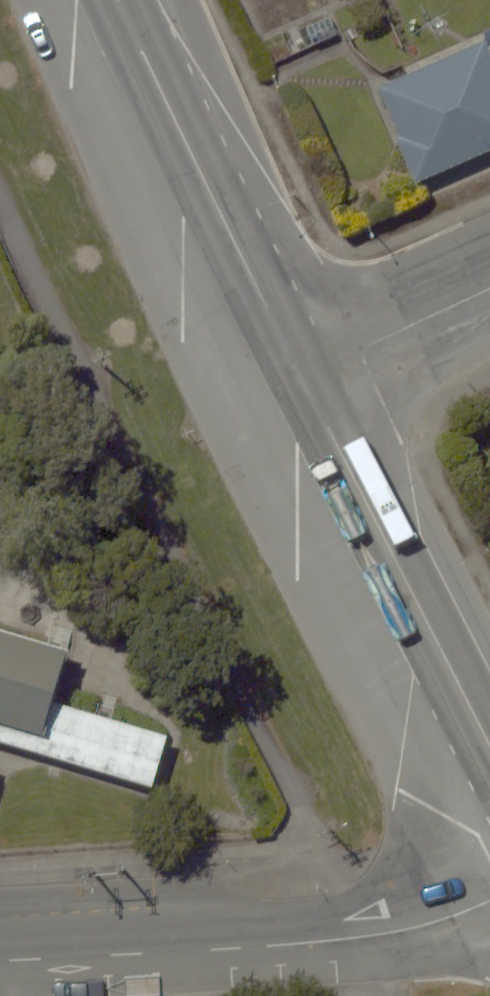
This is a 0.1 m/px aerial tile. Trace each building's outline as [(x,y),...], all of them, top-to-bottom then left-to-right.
[(353,49),(395,144),(489,103),(489,0),(466,0),(353,49)] [(119,760),(136,703),(25,671),(39,624),(0,613),(0,726),(119,760)]
